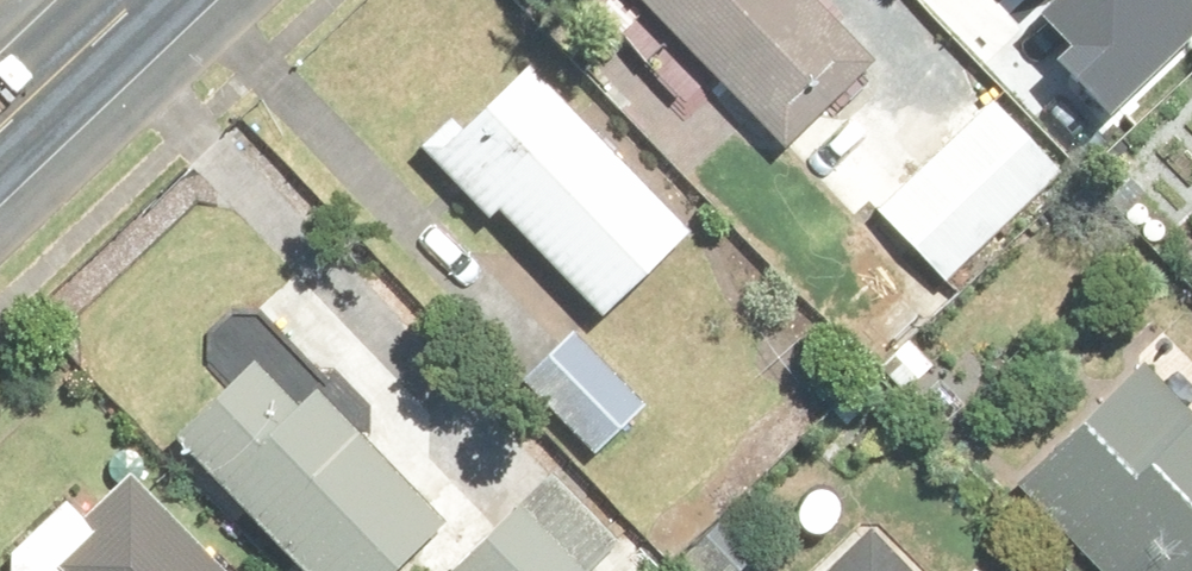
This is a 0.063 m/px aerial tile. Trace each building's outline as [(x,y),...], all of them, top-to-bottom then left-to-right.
[(808,0),(616,0),(770,142),(859,47),(808,0)] [(1030,18),(1058,47),(1039,65),(1092,119),(1191,24),(1191,18),(1180,6),(1187,0),(1049,0),(1030,18)] [(696,230),(528,64),(436,157),(604,322),(696,230)] [(1061,187),(983,104),(865,214),(944,297),(1061,187)] [(658,406),(584,332),(525,390),(599,464),(658,406)] [(174,448),(293,570),(404,570),(444,532),(272,354),(174,448)] [(1178,417),(1125,362),(1015,468),(1115,570),(1191,570),(1191,404),(1178,417)] [(558,478),(467,570),(610,570),(632,549),(558,478)] [(130,491),(46,570),(207,570),(130,491)] [(860,526),(811,570),(902,570),(860,526)]
